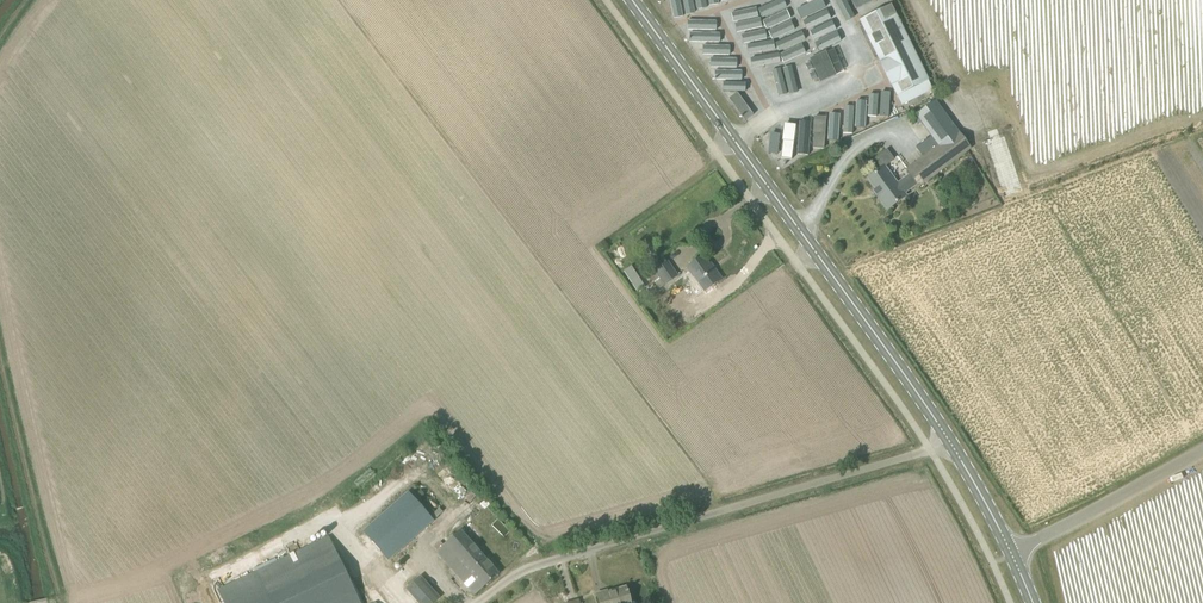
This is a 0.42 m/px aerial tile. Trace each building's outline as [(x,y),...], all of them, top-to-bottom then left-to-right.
[(683,15),(693,14),(692,0),(682,0),(683,15)] [(783,0),(771,0),(772,29),(784,29),(783,0)] [(837,30),(824,0),(795,0),(817,52),(836,44),(831,32),(837,30)] [(758,3),(759,29),(770,29),(769,2),(758,3)] [(897,96),(929,80),(891,4),(859,20),(897,96)] [(746,9),(735,10),(736,36),(748,36),(746,9)] [(768,29),(744,45),(764,72),(787,56),(768,29)] [(701,45),(701,55),(727,54),(726,44),(701,45)] [(828,51),(812,57),(822,82),(839,75),(828,51)] [(767,73),(775,90),(806,75),(798,58),(767,73)] [(715,70),(715,79),(740,80),(740,71),(715,70)] [(740,81),(730,86),(746,116),(757,110),(740,81)] [(823,119),(809,119),(808,152),(819,152),(819,143),(832,144),(833,134),(846,134),(846,131),(859,131),(859,126),(872,126),(872,121),(884,122),(885,91),(875,91),(875,98),(859,97),(859,104),(848,104),(847,110),(835,110),(835,114),(823,114),(823,119)] [(934,101),(915,115),(939,147),(958,132),(934,101)] [(898,184),(885,167),(895,160),(887,149),(874,159),(881,168),(868,178),(879,193),(877,195),(887,209),(907,195),(905,193),(917,184),(920,188),(971,150),(958,132),(939,147),(907,171),(910,175),(898,184)] [(775,143),(766,151),(781,170),(805,151),(798,143),(784,154),(775,143)] [(709,265),(702,256),(687,267),(697,283),(696,284),(702,293),(721,279),(710,264),(709,265)] [(664,285),(677,276),(667,262),(654,271),(664,285)] [(435,516),(409,489),(365,530),(391,558),(435,516)] [(475,595),(499,574),(459,529),(436,550),(475,595)] [(349,580),(329,536),(255,571),(270,602),(300,602),(349,580)] [(626,587),(616,590),(616,592),(608,594),(607,591),(597,594),(599,602),(631,602),(627,592),(629,592),(628,590),(627,591),(626,587)]
